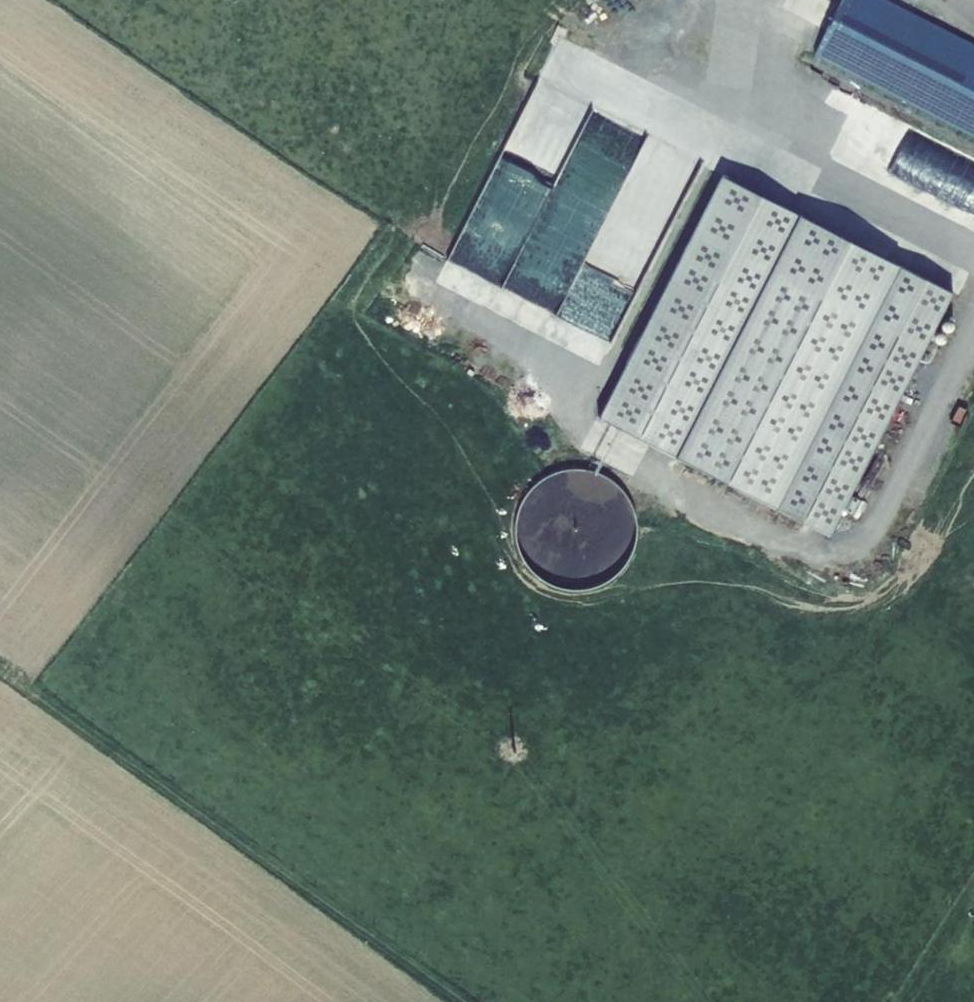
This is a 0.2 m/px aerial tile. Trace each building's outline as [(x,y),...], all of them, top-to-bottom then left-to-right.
[(851,0),(846,0),(813,68),(973,145),(973,60),(851,0)] [(602,416),(836,527),(955,282),(721,168),(602,416)]
